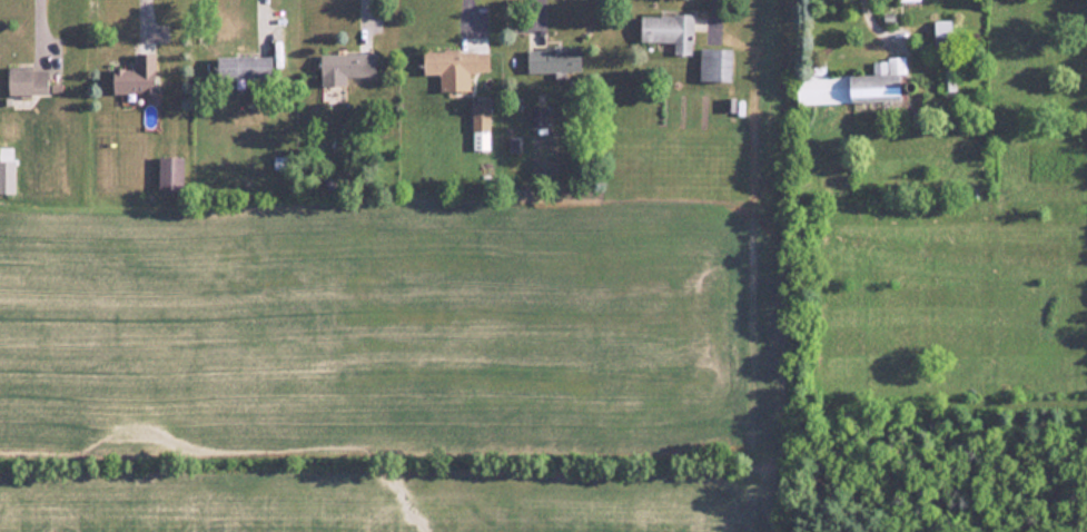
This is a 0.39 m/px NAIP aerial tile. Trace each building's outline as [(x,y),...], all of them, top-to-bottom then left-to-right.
[(641,42),(674,41),(674,55),(693,55),(692,14),(641,14),(641,42)] [(932,21),(933,37),(950,37),(950,20),(932,21)] [(581,71),(581,46),(528,46),(528,71),(581,71)] [(700,81),(732,81),(732,49),(700,49),(700,81)] [(424,75),(441,75),(441,92),(470,91),(470,72),(490,71),(488,51),(424,51),(424,75)] [(157,95),(156,53),(136,53),(136,68),(113,68),(113,95),(157,95)] [(346,88),(346,77),(376,77),(376,55),(320,55),(320,88),(346,88)] [(273,80),(273,57),(217,57),(217,80),(273,80)] [(798,105),(905,101),(902,57),(887,58),(888,76),(826,78),(824,61),(797,62),(798,105)] [(49,69),(10,69),(10,96),(49,96),(49,69)] [(472,104),(472,149),(492,149),(492,104),(472,104)] [(531,127),(544,126),(544,106),(530,106),(531,127)] [(184,190),(184,157),(159,157),(159,190),(184,190)] [(14,194),(15,161),(0,161),(0,193),(14,194)]
